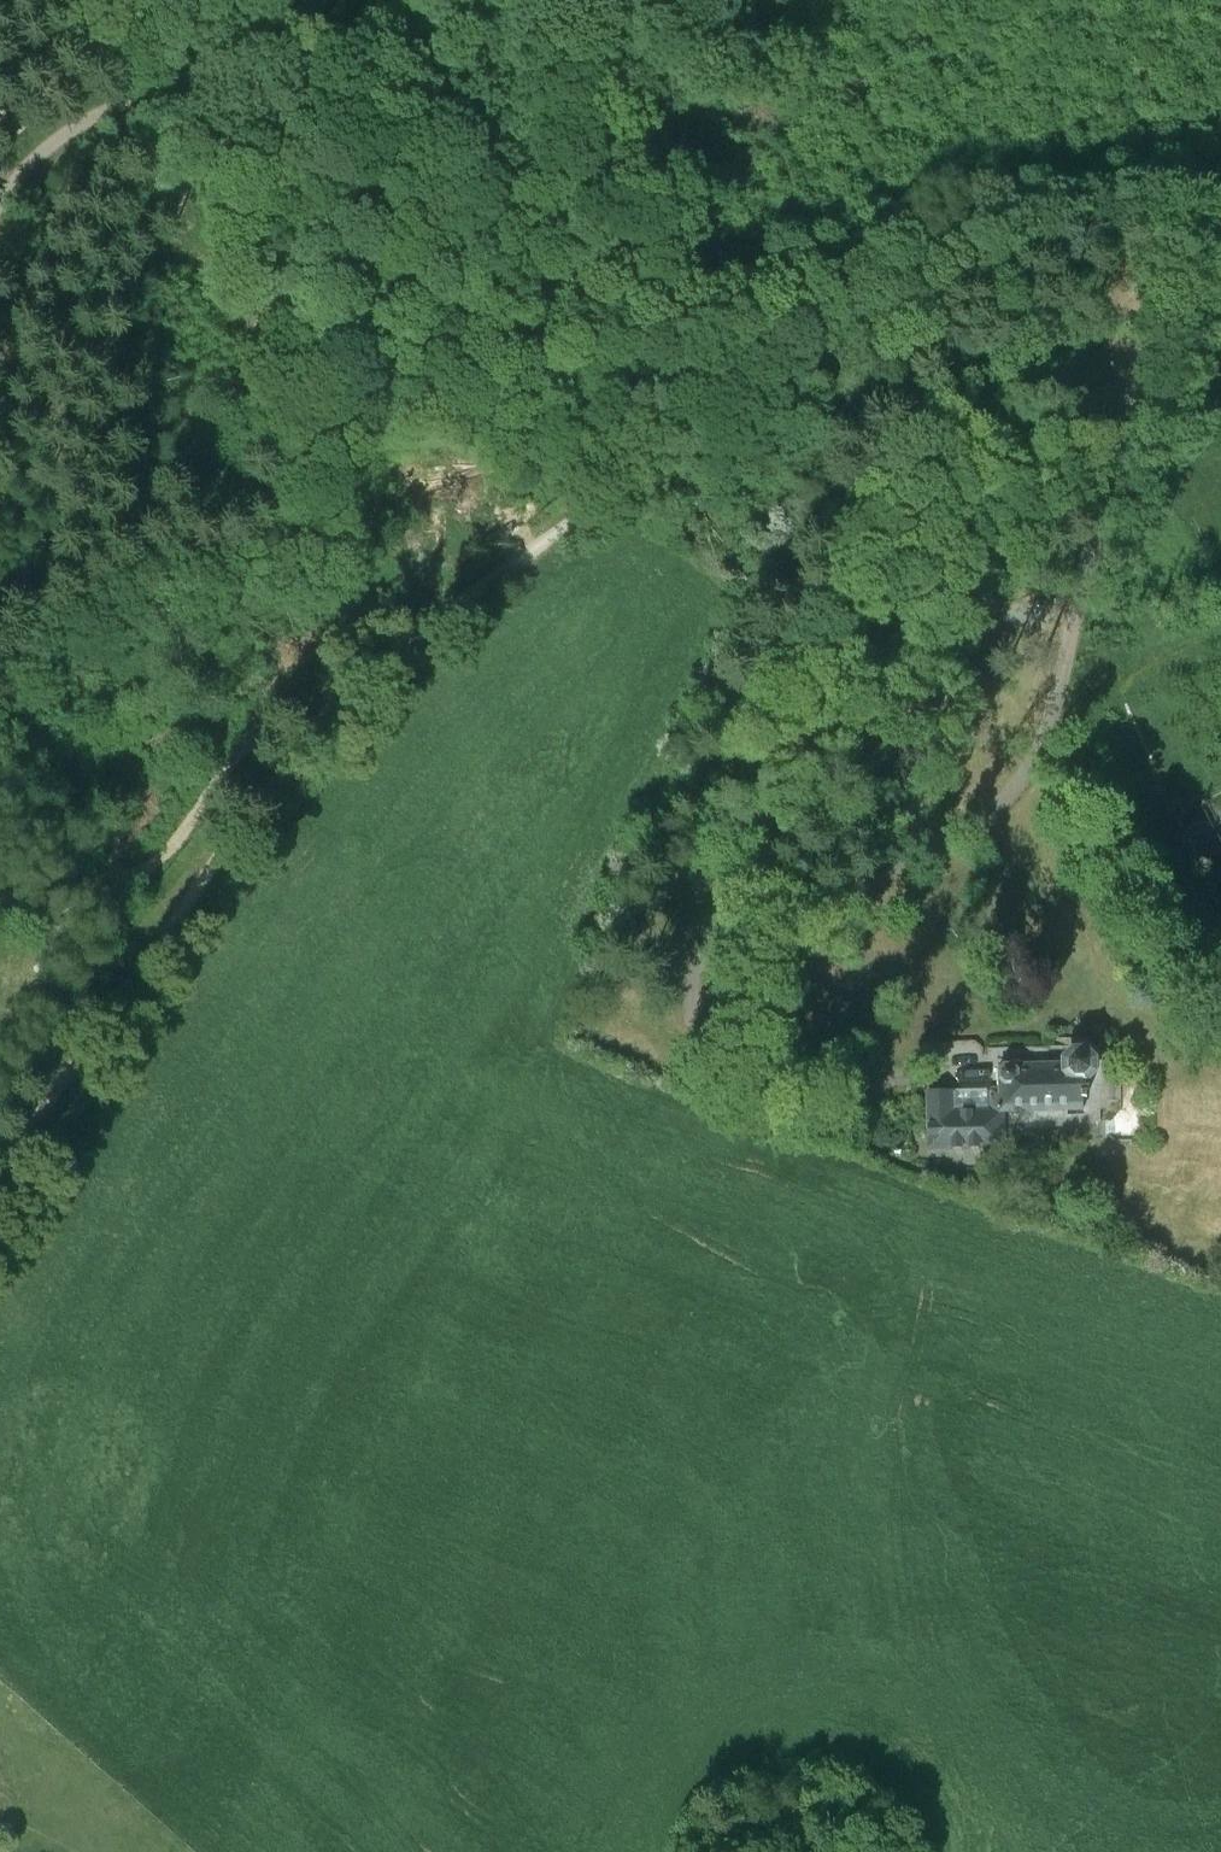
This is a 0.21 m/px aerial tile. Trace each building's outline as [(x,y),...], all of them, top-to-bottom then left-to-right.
[(1162,806),(1162,810),(1163,813),(1165,815),(1190,861),(1190,865),(1191,869),(1194,872),(1200,873),(1205,873),(1209,868),(1210,863),(1210,859),(1206,855),(1201,854),(1197,855),(1193,857),(1187,848),(1182,838),(1171,818),(1174,818),(1177,817),(1179,814),(1181,811),(1182,808),(1181,805),(1180,802),(1177,800),(1174,798),(1171,798),(1168,799),(1165,801),(1163,803),(1162,806)] [(1069,1061),(1005,1061),(1005,1086),(990,1086),(991,1109),(957,1110),(956,1086),(926,1087),(927,1150),(1006,1148),(1005,1113),(1089,1112),(1089,1087),(1098,1086),(1108,1074),(1107,1059),(1097,1047),(1082,1047),(1071,1054),(1069,1061)]
